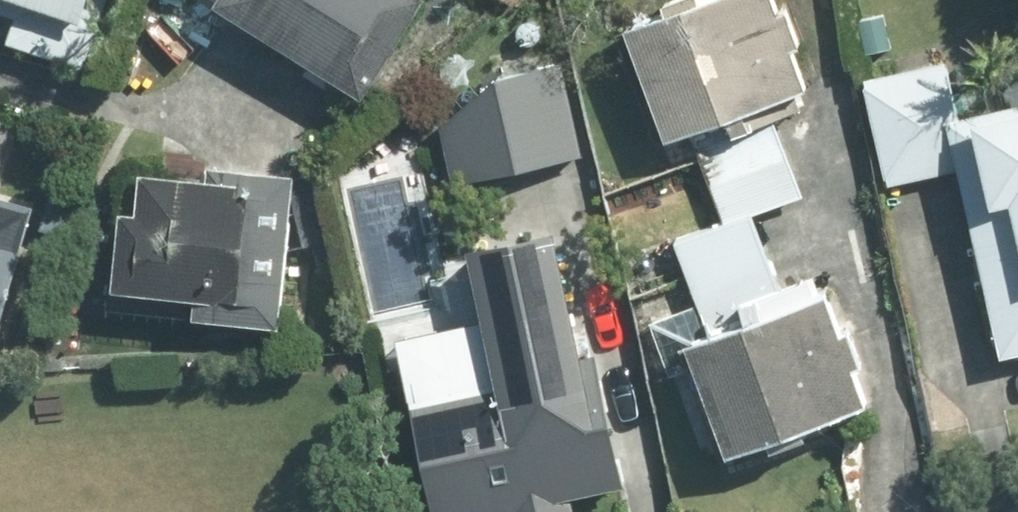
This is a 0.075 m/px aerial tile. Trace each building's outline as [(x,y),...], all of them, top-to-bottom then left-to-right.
[(19,19),(11,44),(81,68),(96,24),(82,19),(88,0),(0,0),(0,13),(19,19)] [(414,0),(225,0),(220,7),(364,100),(424,6),(414,0)] [(693,136),(768,109),(806,95),(793,54),(800,52),(788,17),(779,20),(772,0),(717,0),(701,5),(699,0),(697,0),(666,11),(671,21),(629,37),(668,144),(693,136)] [(884,19),(859,25),(864,56),(891,50),(884,19)] [(958,124),(946,68),(866,85),(888,185),(962,169),(1005,362),(1017,359),(1017,111),(958,124)] [(561,70),(486,86),(433,130),(446,191),(581,161),(561,70)] [(800,200),(768,109),(693,136),(725,225),(752,217),(800,200)] [(278,330),(292,184),(211,177),(210,186),(144,180),(140,224),(122,223),(115,296),(198,304),(196,322),(278,330)] [(676,243),(705,324),(780,297),(752,217),(725,225),(676,243)] [(16,225),(0,220),(0,282),(16,225)] [(612,437),(587,316),(571,318),(561,263),(477,281),(488,336),(403,354),(428,475),(494,462),(497,481),(562,468),(557,448),(612,437)] [(810,287),(780,297),(705,324),(711,342),(689,350),(728,460),(866,411),(854,377),(861,374),(849,340),(841,342),(825,298),(816,302),(810,287)]
